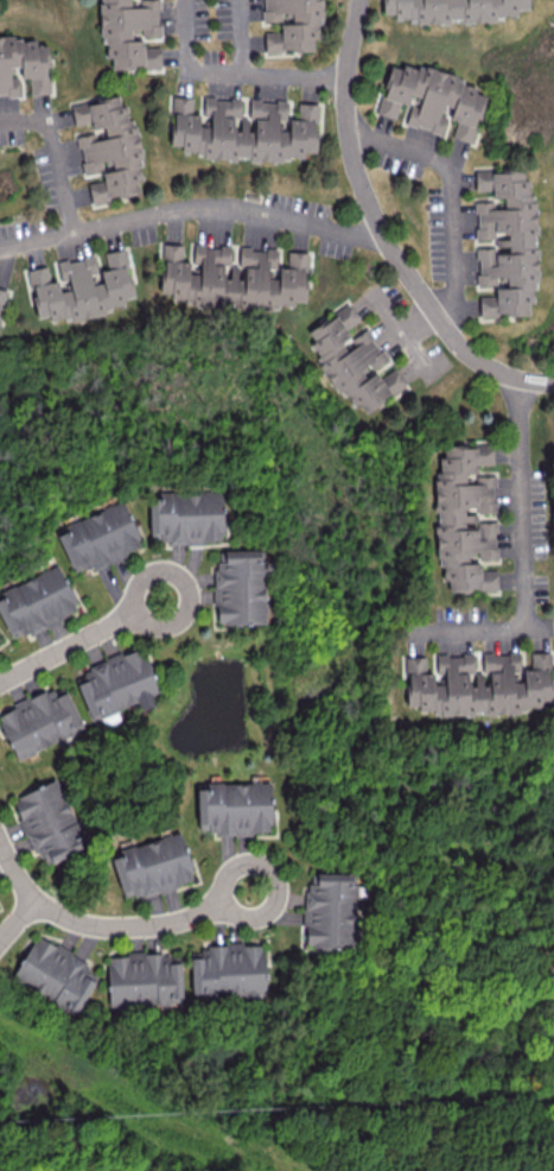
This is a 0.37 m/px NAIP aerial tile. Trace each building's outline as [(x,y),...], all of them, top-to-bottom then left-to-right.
[(102,57),(111,57),(112,68),(160,67),(160,47),(143,47),(143,36),(160,36),(159,0),(101,0),(102,57)] [(313,39),(322,36),(321,0),(262,0),(263,21),(281,20),(281,31),(264,31),(265,52),(278,52),(282,51),(313,50),(313,39)] [(528,0),(383,0),(384,14),(394,13),(395,24),(517,17),(517,9),(529,8),(528,0)] [(36,45),(35,39),(27,40),(10,35),(0,35),(0,96),(6,95),(17,98),(19,91),(19,81),(20,77),(29,79),(29,94),(49,94),(48,62),(48,60),(47,44),(36,45)] [(472,142),(485,96),(476,93),(479,83),(403,63),(402,68),(389,65),(376,113),(395,118),(399,103),(410,105),(405,124),(443,133),(447,118),(456,120),(451,137),(472,142)] [(139,194),(137,182),(144,180),(130,104),(120,106),(119,96),(70,105),(74,125),(91,122),(92,129),(104,127),(104,133),(77,138),(83,173),(106,169),(106,171),(101,172),(103,180),(87,183),(91,202),(139,194)] [(315,160),(317,103),(297,103),(297,119),(286,118),(286,101),(250,100),(249,118),(241,118),(240,130),(233,130),(233,118),(240,118),(240,99),(203,97),(202,114),(192,113),(192,97),(173,96),(171,145),(181,145),(181,156),(249,158),(249,157),(315,160)] [(533,316),(534,180),(524,180),(524,171),(475,171),(474,190),(492,190),(492,197),(503,197),(503,209),(494,209),(494,201),(475,201),(475,238),(495,238),(495,247),(477,247),(477,285),(495,285),(496,276),(506,276),(506,288),(495,288),(495,295),(479,295),(479,315),(533,316)] [(305,301),(308,252),(288,251),(287,266),(276,269),(277,249),(239,247),(238,265),(230,264),(231,243),(221,246),(193,245),(192,261),(181,261),(182,244),(162,243),(161,254),(162,256),(160,292),(169,293),(171,300),(190,301),(192,305),(271,309),(282,306),(293,306),(293,301),(305,301)] [(37,318),(48,316),(49,321),(125,308),(123,298),(133,296),(125,249),(104,252),(107,269),(96,270),(94,255),(58,261),(63,290),(59,291),(57,280),(49,281),(46,266),(28,269),(37,318)] [(303,331),(349,409),(359,404),(363,411),(405,387),(394,368),(379,377),(374,369),(387,361),(367,328),(351,337),(346,328),(359,320),(350,304),(303,331)] [(448,591),(497,589),(496,569),(480,570),(480,559),(497,558),(495,521),(484,521),(484,513),(495,512),(493,474),(476,475),(476,465),(493,464),(492,443),(443,445),(444,456),(434,457),(439,580),(448,580),(448,591)] [(223,541),(222,491),(158,492),(158,499),(149,499),(149,542),(223,541)] [(55,529),(74,575),(143,546),(123,500),(55,529)] [(267,623),(265,550),(223,551),(223,561),(214,562),(215,624),(267,623)] [(78,610),(57,564),(0,591),(0,593),(2,597),(0,598),(0,615),(12,641),(78,610)] [(89,719),(136,704),(138,710),(160,703),(143,648),(73,671),(89,719)] [(407,706),(418,706),(418,714),(484,712),(484,714),(539,712),(539,703),(551,703),(550,668),(520,669),(519,652),(432,655),(432,672),(425,672),(425,656),(406,657),(407,706)] [(83,729),(64,684),(0,710),(0,722),(15,758),(83,729)] [(87,846),(59,779),(12,798),(40,866),(87,846)] [(271,834),(270,782),(197,783),(197,829),(210,829),(210,834),(271,834)] [(119,849),(121,856),(112,859),(123,900),(193,881),(180,832),(119,849)] [(355,947),(355,883),(351,883),(351,872),(316,872),(316,886),(303,886),(304,948),(355,947)] [(11,980),(76,1014),(99,969),(34,936),(11,980)] [(189,947),(192,997),(243,995),(265,994),(263,943),(189,947)] [(108,1005),(181,1004),(180,952),(125,954),(125,956),(107,956),(108,1005)]
